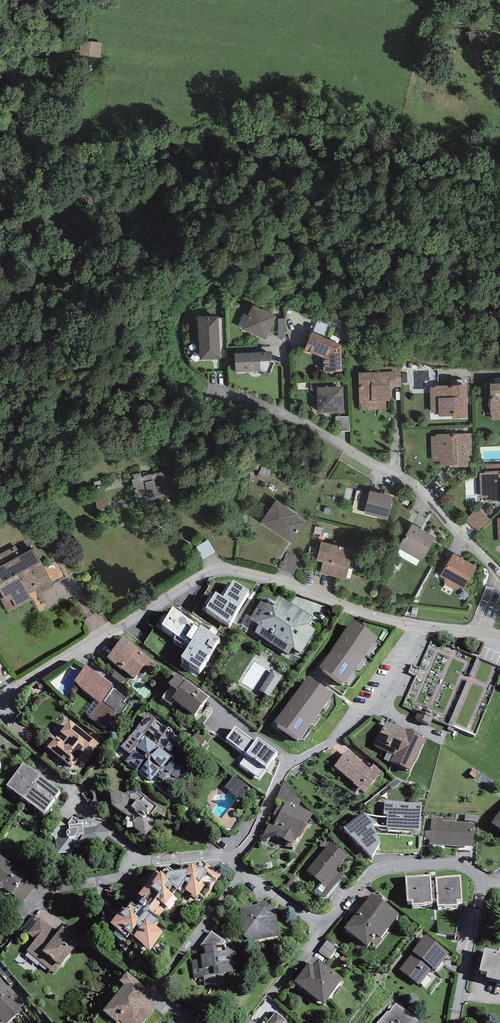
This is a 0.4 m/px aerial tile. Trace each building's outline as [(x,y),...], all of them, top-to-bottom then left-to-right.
[(103,59),(104,44),(83,44),(82,58),(103,59)] [(275,319),(253,308),(243,328),(265,339),(275,319)] [(218,318),(197,318),(198,361),(219,361),(218,318)] [(281,339),(288,338),(286,320),(280,320),(281,339)] [(341,347),(311,334),(304,350),(323,359),(324,375),(342,374),(341,347)] [(275,354),(237,355),(237,372),(262,372),(262,362),(275,361),(275,354)] [(414,392),(430,392),(430,372),(415,372),(414,392)] [(401,374),(360,375),(360,411),(389,411),(388,388),(401,388),(401,374)] [(343,388),(317,389),(318,415),(344,414),(343,388)] [(471,389),(433,389),(433,415),(442,415),(442,417),(470,417),(471,389)] [(350,432),(349,419),(339,419),(339,433),(350,432)] [(475,435),(434,436),(435,464),(476,463),(475,435)] [(478,474),(479,499),(487,499),(487,503),(499,502),(499,464),(485,465),(485,472),(483,473),(483,474),(478,474)] [(269,482),(272,472),(264,469),(260,479),(269,482)] [(134,480),(132,481),(137,503),(169,495),(164,473),(142,478),(141,473),(133,475),(134,480)] [(392,498),(369,492),(363,515),(387,520),(392,498)] [(311,525),(280,503),(265,525),(297,546),(311,525)] [(490,521),(478,508),(465,520),(478,533),(490,521)] [(437,542),(415,529),(402,549),(424,562),(437,542)] [(210,542),(198,549),(205,561),(217,555),(210,542)] [(0,558),(0,595),(8,611),(54,587),(30,543),(0,558)] [(354,551),(320,544),(316,562),(322,563),(320,575),(347,581),(354,551)] [(480,569),(457,557),(445,579),(469,591),(480,569)] [(279,610),(270,604),(249,635),(291,663),(295,657),(304,663),(326,631),(284,602),(279,610)] [(203,678),(225,642),(173,610),(152,643),(162,650),(169,639),(187,650),(179,663),(203,678)] [(379,644),(352,626),(319,673),(345,692),(379,644)] [(162,667),(126,641),(110,662),(135,681),(144,668),(155,677),(162,667)] [(99,705),(90,716),(106,728),(115,716),(119,719),(131,703),(87,669),(74,686),(99,705)] [(274,672),(262,694),(273,700),(285,678),(274,672)] [(170,700),(195,717),(208,697),(184,681),(170,700)] [(334,700),(307,682),(274,729),(301,748),(334,700)] [(390,764),(413,774),(427,741),(388,725),(379,746),(395,752),(390,764)] [(105,750),(75,727),(52,756),(82,779),(105,750)] [(154,741),(146,735),(126,761),(153,783),(163,771),(183,787),(193,776),(172,759),(175,755),(173,753),(181,742),(164,728),(154,741)] [(255,748),(236,733),(227,743),(247,758),(240,767),(259,781),(276,759),(257,744),(255,748)] [(384,780),(354,755),(340,771),(371,796),(384,780)] [(60,797),(23,769),(6,791),(43,819),(60,797)] [(254,787),(237,776),(230,788),(247,799),(254,787)] [(280,837),(299,846),(313,818),(294,808),(301,794),(285,787),(277,802),(286,806),(277,824),(285,828),(280,837)] [(146,838),(156,829),(153,819),(157,807),(128,792),(113,793),(114,805),(135,819),(135,831),(146,838)] [(422,804),(384,802),(382,827),(420,830),(422,804)] [(364,814),(343,830),(373,859),(375,855),(381,844),(376,834),(373,826),(378,824),(364,814)] [(67,828),(61,824),(51,838),(55,840),(58,858),(72,855),(76,849),(103,844),(111,834),(101,827),(97,828),(95,826),(92,826),(87,822),(78,824),(73,820),(67,828)] [(479,824),(438,823),(437,847),(478,848),(479,824)] [(381,844),(375,855),(419,852),(420,837),(376,834),(381,844)] [(355,858),(333,841),(307,875),(330,892),(342,876),(341,876),(355,858)] [(8,898),(23,878),(0,861),(0,892),(8,898)] [(129,932),(152,948),(160,935),(149,928),(181,882),(199,895),(206,885),(189,873),(167,877),(159,874),(142,899),(146,902),(138,914),(130,908),(115,929),(126,937),(129,932)] [(435,883),(412,885),(414,907),(418,907),(419,914),(438,913),(435,883)] [(465,884),(441,885),(442,914),(462,913),(461,909),(466,909),(465,884)] [(398,918),(373,897),(345,930),(370,951),(398,918)] [(280,906),(246,908),(248,937),(281,935),(280,906)] [(30,949),(57,972),(82,943),(62,927),(59,930),(43,916),(29,932),(38,939),(30,949)] [(454,958),(430,939),(403,973),(422,989),(435,973),(439,976),(454,958)] [(201,960),(191,961),(194,979),(203,978),(204,986),(225,983),(224,974),(234,973),(233,966),(238,965),(236,951),(234,951),(234,946),(224,948),(222,946),(217,946),(216,945),(204,947),(205,955),(200,956),(201,960)] [(327,945),(322,957),(333,962),(339,950),(327,945)] [(485,950),(480,972),(488,973),(486,980),(499,983),(499,951),(499,953),(485,950)] [(339,977),(315,958),(295,983),(326,1007),(341,988),(334,983),(339,977)] [(121,1022),(147,1022),(159,1009),(148,1000),(153,993),(129,973),(123,981),(128,986),(107,1012),(121,1022)] [(5,1022),(7,1022),(27,1003),(0,976),(0,1018),(5,1022)] [(397,1005),(384,1022),(418,1022),(419,1022),(397,1005)] [(290,1022),(277,1011),(268,1022),(288,1022),(290,1022)]
